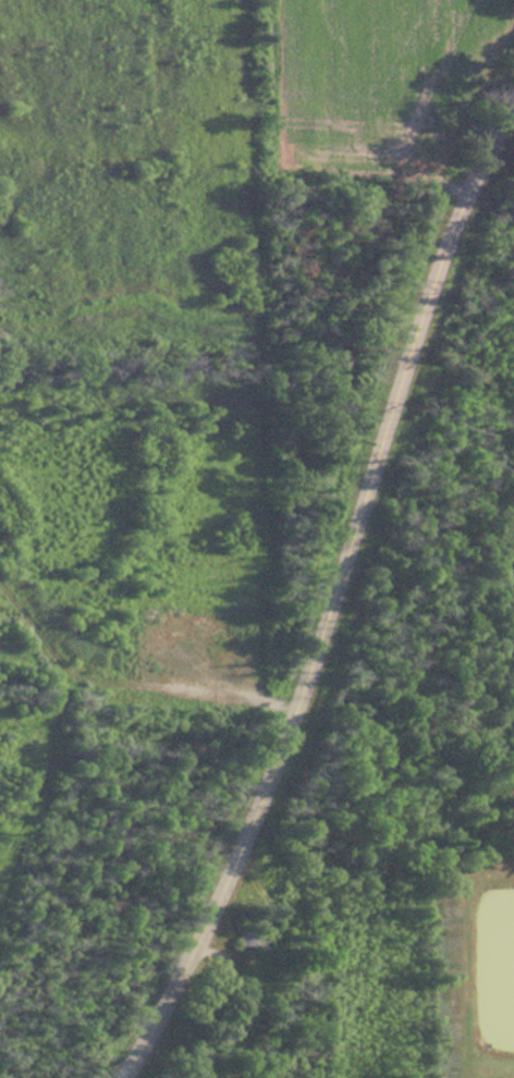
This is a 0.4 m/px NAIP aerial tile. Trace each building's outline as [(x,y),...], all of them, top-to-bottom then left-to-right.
[(266,943),(259,921),(235,928),(242,950),(266,943)]
